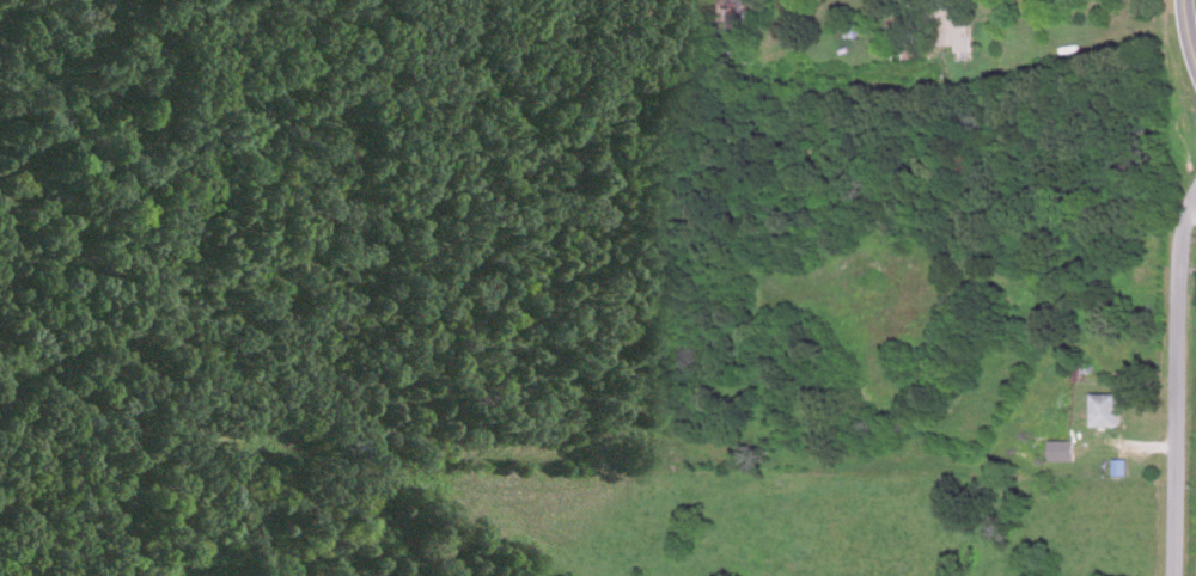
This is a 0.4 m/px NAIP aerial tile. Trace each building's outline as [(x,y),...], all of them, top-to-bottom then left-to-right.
[(936,47),(965,47),(965,21),(936,21),(936,47)] [(1118,396),(1085,396),(1085,429),(1118,429),(1118,396)] [(1071,442),(1043,442),(1043,463),(1071,463),(1071,442)]
